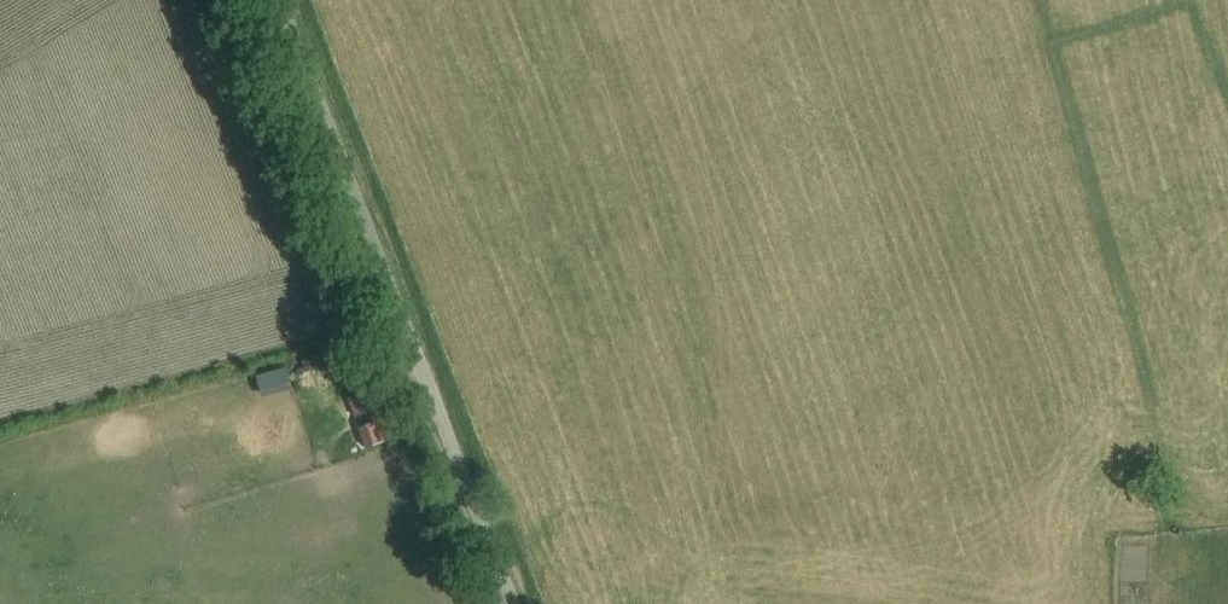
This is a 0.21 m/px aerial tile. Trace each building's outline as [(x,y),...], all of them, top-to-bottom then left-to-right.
[(356,417),(369,413),(385,407),(379,388),(360,394),(349,398),(356,417)] [(388,418),(373,423),(359,429),(366,449),(382,443),(396,438),(388,418)]
